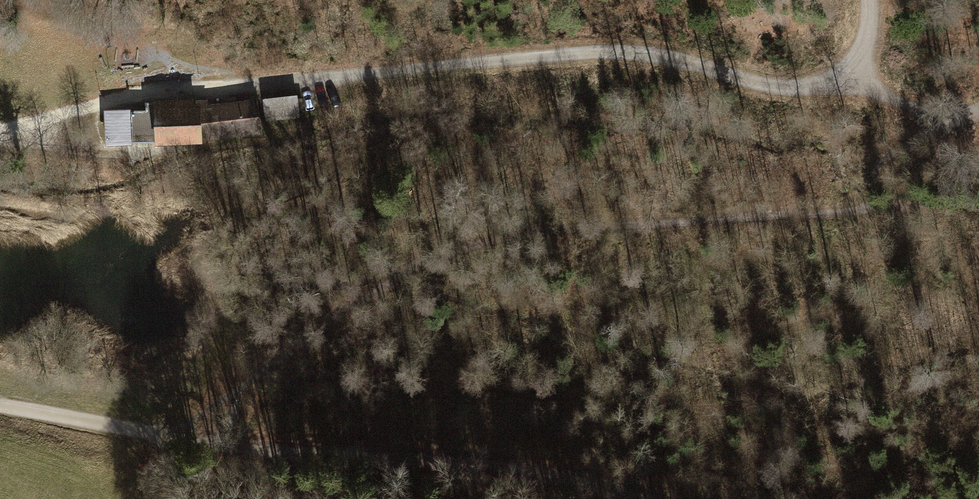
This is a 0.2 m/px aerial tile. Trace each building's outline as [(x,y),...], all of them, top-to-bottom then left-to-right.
[(298,95),(263,100),(266,122),(301,118),(300,115),(305,115),(303,97),(298,98),(298,95)] [(204,145),(204,143),(263,135),(258,99),(202,106),(202,104),(195,105),(194,99),(154,101),(154,103),(156,142),(157,147),(204,145)] [(132,110),(104,111),(106,147),(133,145),(133,143),(156,142),(154,103),(146,103),(146,111),(132,112),(132,110)]
